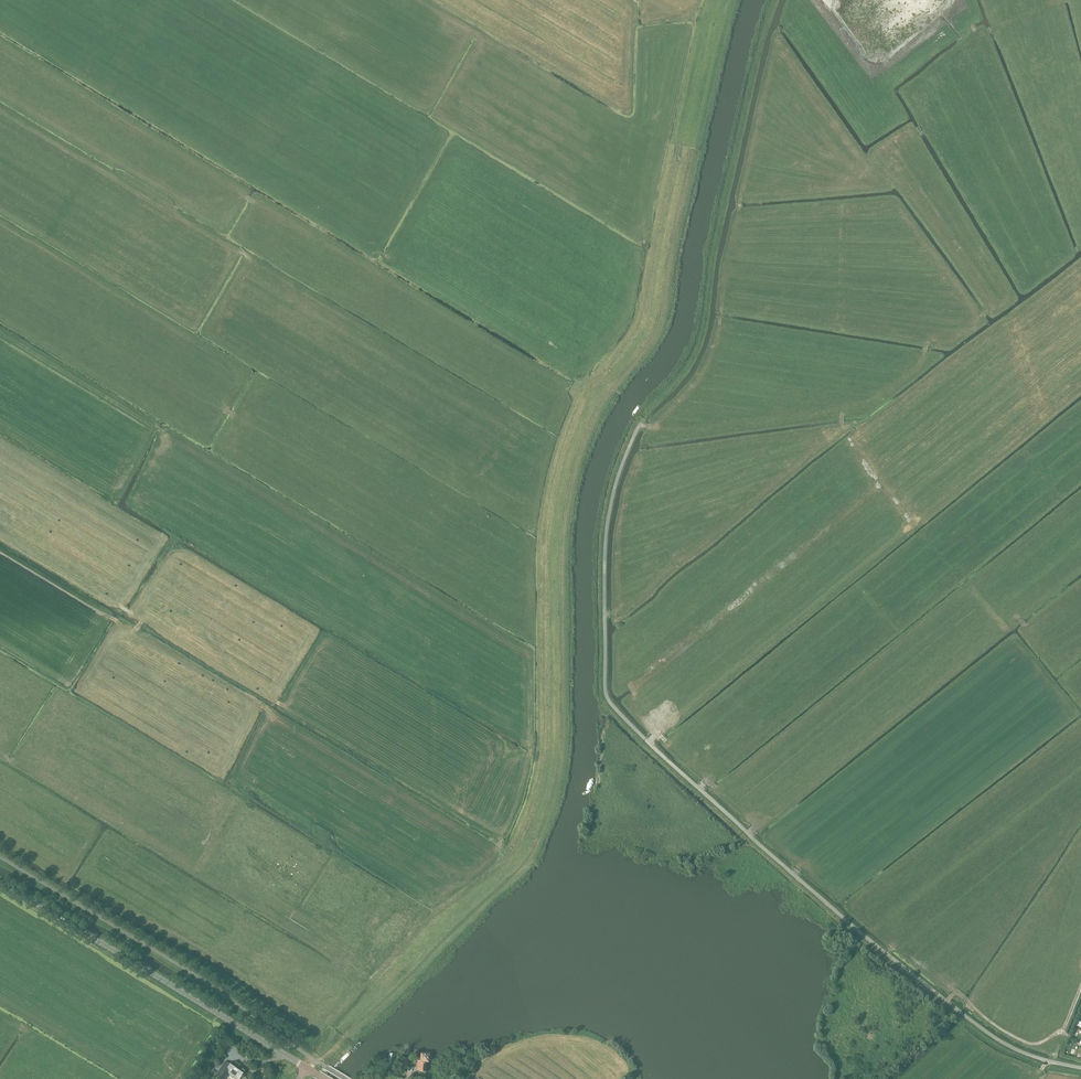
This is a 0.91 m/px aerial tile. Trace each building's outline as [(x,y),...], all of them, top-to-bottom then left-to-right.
[(418,1061),(417,1071),(419,1071),(419,1072),(426,1073),(427,1065),(427,1064),(429,1064),(429,1060),(429,1059),(430,1055),(422,1054),(421,1054),(420,1062),(418,1061)] [(386,1067),(387,1059),(385,1058),(386,1056),(380,1055),(379,1060),(379,1065),(386,1067)] [(232,1063),(233,1061),(226,1071),(221,1068),(215,1077),(211,1075),(216,1078),(224,1078),(228,1073),(236,1078),(240,1078),(246,1070),(245,1072),(232,1063)]
